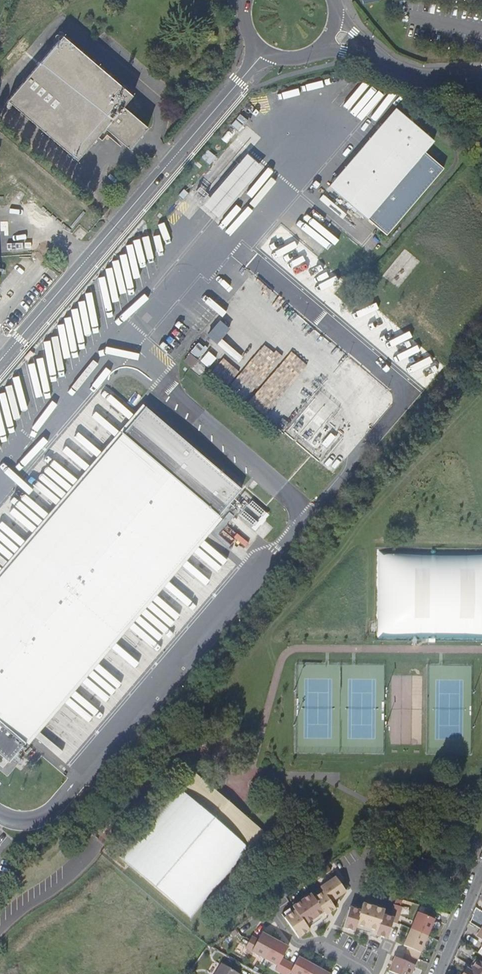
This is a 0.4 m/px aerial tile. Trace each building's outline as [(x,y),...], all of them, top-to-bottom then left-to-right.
[(130,150),(148,128),(124,107),(133,96),(63,36),(7,101),(77,161),(105,129),(130,150)] [(355,101),(365,106),(377,87),(354,73),(337,101),(350,109),(355,101)] [(385,235),(444,169),(425,152),(434,141),(397,109),(379,129),(329,188),(367,220),(368,219),(385,235)] [(242,126),(236,121),(232,126),(238,131),(242,126)] [(216,157),(208,151),(201,158),(209,165),(216,157)] [(248,152),(204,204),(221,218),(264,166),(248,152)] [(188,194),(184,190),(179,196),(183,200),(188,194)] [(298,238),(328,256),(343,231),(313,213),(298,238)] [(272,270),(263,263),(253,274),(263,282),(272,270)] [(222,342),(229,324),(216,319),(209,338),(222,342)] [(200,342),(192,349),(208,366),(216,358),(209,349),(207,350),(200,342)] [(30,351),(25,358),(28,361),(31,356),(32,357),(34,354),(30,351)] [(207,370),(191,354),(184,362),(192,368),(190,370),(200,377),(207,370)] [(285,378),(310,402),(324,387),(299,364),(285,378)] [(97,403),(122,426),(134,413),(109,390),(97,403)] [(242,489),(146,406),(0,578),(0,755),(8,762),(242,489)] [(97,432),(100,435),(95,440),(103,447),(112,438),(101,427),(97,432)] [(57,455),(81,474),(90,463),(66,445),(57,455)] [(254,529),(269,516),(255,498),(239,510),(254,529)] [(206,539),(177,571),(199,591),(228,559),(206,539)] [(226,800),(193,773),(179,790),(119,858),(155,888),(191,919),(249,850),(264,833),(226,800)] [(311,891),(282,911),(299,935),(310,927),(306,921),(320,911),(324,917),(328,915),(326,912),(336,906),(331,899),(346,888),(336,874),(320,884),(323,888),(314,895),(311,891)] [(377,932),(388,935),(393,919),(397,920),(403,903),(395,901),(391,913),(384,912),(386,907),(364,900),(362,907),(350,904),(344,924),(355,928),(357,921),(374,926),(372,933),(376,934),(377,932)] [(412,925),(428,932),(435,916),(419,909),(412,925)] [(406,950),(418,955),(428,932),(412,925),(404,942),(409,944),(406,950)] [(258,938),(252,935),(246,947),(264,957),(275,937),(262,930),(258,938)] [(289,944),(275,937),(264,957),(278,964),(276,968),(281,971),(288,959),(282,956),(289,944)] [(406,950),(403,956),(396,953),(390,968),(396,970),(405,973),(411,973),(418,955),(406,950)] [(281,971),(287,973),(289,973),(291,971),(297,973),(308,973),(315,963),(299,954),(295,962),(288,959),(281,971)] [(474,959),(468,969),(466,968),(462,973),(481,973),(481,964),(474,959)] [(308,973),(333,973),(330,972),(331,971),(315,963),(308,973)] [(222,964),(215,973),(239,973),(222,964)]
